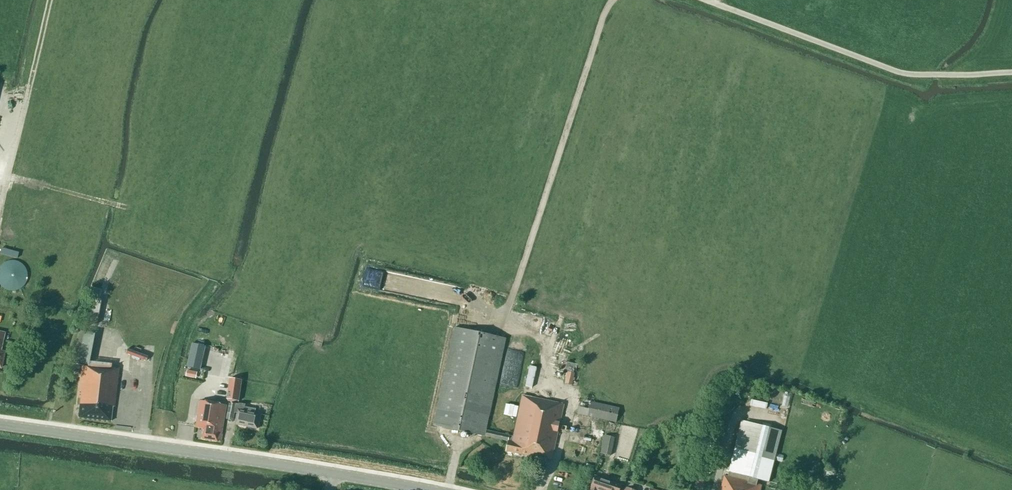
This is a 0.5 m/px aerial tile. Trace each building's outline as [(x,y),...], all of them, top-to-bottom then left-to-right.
[(86,323),(97,324),(101,299),(90,297),(86,323)] [(534,329),(549,331),(551,320),(535,318),(534,329)] [(543,458),(552,460),(564,404),(522,395),(513,436),(486,430),(506,338),(454,327),(433,425),(485,436),(508,441),(506,451),(542,459),(543,458)] [(77,417),(113,422),(119,368),(91,365),(91,367),(84,366),(90,334),(78,332),(72,364),(81,365),(78,397),(79,397),(77,417)] [(568,372),(565,383),(572,385),(574,375),(574,373),(568,372)] [(242,380),(230,378),(226,399),(239,401),(242,380)] [(577,414),(616,422),(619,408),(580,400),(577,414)] [(221,433),(226,405),(200,401),(196,426),(204,428),(202,439),(217,441),(217,440),(221,441),(222,433),(221,433)] [(255,413),(256,409),(245,407),(245,405),(239,404),(238,405),(230,404),(228,412),(226,419),(233,420),(234,412),(237,413),(235,424),(257,429),(260,414),(255,413)] [(761,485),(757,484),(758,480),(768,482),(781,431),(742,421),(728,477),(724,476),(720,489),(760,489),(761,485)] [(600,453),(611,456),(615,438),(604,435),(600,453)] [(621,485),(602,479),(602,478),(595,476),(590,489),(620,489),(621,485)] [(628,481),(625,487),(632,489),(634,483),(631,482),(628,481)]
